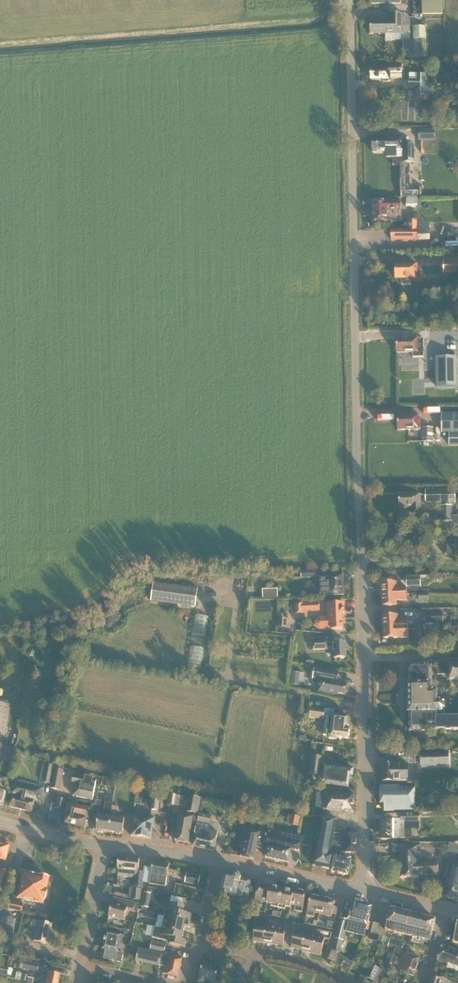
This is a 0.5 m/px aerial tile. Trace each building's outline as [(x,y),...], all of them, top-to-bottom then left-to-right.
[(443,15),(442,0),(422,0),(422,15),(443,15)] [(371,34),(386,34),(386,41),(403,41),(403,51),(410,51),(410,26),(403,26),(403,18),(403,14),(390,14),(390,21),(370,21),(371,34)] [(426,56),(426,26),(413,26),(413,56),(426,56)] [(390,82),(390,79),(402,78),(402,65),(381,66),(381,68),(371,68),(372,81),(383,80),(383,82),(390,82)] [(429,75),(417,75),(417,80),(410,80),(409,87),(417,87),(417,99),(429,99),(429,75)] [(411,109),(405,109),(406,121),(424,120),(423,103),(417,103),(417,100),(411,100),(411,109)] [(439,140),(439,128),(422,128),(422,140),(439,140)] [(373,153),(386,152),(386,158),(398,158),(397,152),(404,152),(404,154),(403,154),(403,163),(411,163),(414,163),(414,144),(404,144),(403,137),(373,138),(373,153)] [(402,197),(407,197),(418,197),(418,191),(409,191),(409,186),(402,186),(402,197)] [(418,197),(407,197),(407,207),(421,207),(421,200),(418,200),(418,197)] [(387,210),(400,210),(400,201),(373,202),(374,221),(387,221),(387,210)] [(391,241),(417,241),(417,229),(417,217),(408,217),(408,229),(391,229),(391,241)] [(443,255),(443,274),(457,274),(457,255),(443,255)] [(425,264),(425,284),(438,284),(438,264),(425,264)] [(418,278),(418,271),(417,265),(395,265),(395,279),(401,279),(402,284),(403,285),(410,285),(412,284),(412,279),(418,278)] [(425,349),(445,349),(445,336),(425,336),(425,349)] [(424,338),(396,339),(397,353),(413,352),(413,357),(424,357),(424,338)] [(457,386),(457,357),(437,357),(437,387),(457,386)] [(449,433),(449,446),(457,446),(457,413),(442,413),(442,433),(449,433)] [(398,430),(420,430),(420,416),(398,416),(398,430)] [(421,442),(433,442),(433,428),(422,427),(421,442)] [(425,503),(456,503),(455,489),(425,490),(425,503)] [(421,494),(399,494),(399,508),(413,507),(414,515),(420,515),(420,507),(421,507),(421,494)] [(451,521),(451,505),(441,505),(440,521),(451,521)] [(316,595),(321,595),(344,594),(343,575),(320,576),(320,585),(315,585),(316,595)] [(407,587),(421,587),(420,576),(407,577),(407,587)] [(196,607),(198,589),(153,582),(151,601),(196,607)] [(382,583),(382,595),(407,593),(407,587),(397,587),(397,582),(382,583)] [(278,597),(278,589),(263,590),(263,598),(278,597)] [(407,600),(407,593),(382,595),(383,606),(398,605),(398,600),(407,600)] [(319,602),(295,604),(295,614),(303,614),(303,612),(320,611),(319,602)] [(331,603),(327,603),(326,603),(327,617),(327,623),(316,623),(316,625),(317,628),(320,629),(332,628),(332,630),(344,629),(343,613),(345,613),(344,602),(331,603)] [(443,623),(443,612),(424,613),(425,624),(443,623)] [(110,626),(120,620),(116,613),(105,619),(110,626)] [(197,615),(197,635),(209,636),(210,615),(197,615)] [(383,616),(384,627),(409,626),(408,619),(398,620),(398,615),(383,616)] [(278,618),(278,627),(287,627),(287,619),(278,618)] [(409,630),(409,626),(384,627),(384,639),(399,638),(408,638),(408,643),(421,643),(421,629),(409,630)] [(335,658),(347,658),(346,642),(334,642),(334,643),(328,643),(328,638),(313,639),(313,650),(328,649),(334,649),(335,658)] [(204,667),(205,647),(193,647),(192,667),(204,667)] [(437,675),(449,675),(449,681),(457,681),(457,657),(449,657),(449,666),(437,666),(437,675)] [(408,695),(408,698),(437,698),(437,690),(432,690),(432,665),(410,666),(410,683),(409,683),(409,695),(408,695)] [(340,672),(316,668),(313,679),(320,680),(318,692),(335,695),(336,693),(346,694),(346,693),(348,693),(349,688),(347,687),(347,685),(338,683),(340,672)] [(300,673),(292,672),(291,685),(299,685),(300,673)] [(437,698),(408,698),(408,701),(409,702),(409,713),(410,713),(410,731),(431,730),(453,729),(453,730),(457,730),(457,717),(437,717),(437,712),(442,712),(446,707),(446,704),(441,700),(437,700),(437,698)] [(3,745),(10,709),(8,705),(0,703),(0,759),(3,745)] [(311,708),(309,718),(324,720),(325,710),(311,708)] [(349,739),(350,729),(348,728),(348,726),(350,725),(351,719),(349,718),(349,717),(332,715),(332,717),(326,716),(325,728),(322,727),(322,733),(324,733),(324,735),(330,736),(331,736),(349,739)] [(449,753),(421,753),(421,768),(449,767),(449,753)] [(321,776),(323,757),(311,756),(309,774),(321,776)] [(42,783),(51,784),(54,766),(45,764),(42,783)] [(383,781),(408,781),(408,764),(383,764),(383,781)] [(51,789),(60,791),(65,766),(56,765),(51,789)] [(324,772),(323,776),(322,783),(349,787),(351,776),(353,776),(354,770),(324,766),(324,768),(324,769),(324,772)] [(75,786),(72,797),(93,801),(96,785),(92,784),(94,778),(86,777),(86,778),(73,775),(71,786),(75,786)] [(9,778),(0,776),(0,804),(5,805),(8,793),(6,792),(9,778)] [(42,803),(45,790),(17,782),(11,807),(33,812),(36,801),(42,803)] [(434,784),(426,783),(424,791),(432,793),(434,784)] [(416,810),(416,795),(415,790),(415,785),(381,786),(381,804),(385,803),(385,811),(416,810)] [(322,817),(325,817),(325,810),(354,812),(354,794),(318,792),(317,809),(314,809),(314,816),(322,817)] [(171,795),(170,806),(180,806),(181,796),(171,795)] [(152,796),(151,810),(160,811),(161,797),(152,796)] [(190,796),(187,812),(199,814),(201,798),(190,796)] [(98,830),(110,832),(113,806),(114,798),(106,797),(104,812),(107,812),(106,816),(99,816),(98,830)] [(52,805),(51,807),(56,808),(55,809),(64,810),(66,800),(57,798),(56,804),(53,803),(52,805)] [(95,813),(95,810),(96,804),(92,803),(91,808),(77,805),(78,801),(70,799),(69,803),(68,803),(64,825),(86,829),(88,818),(91,819),(93,813),(95,813)] [(97,800),(96,804),(95,810),(102,811),(104,801),(97,800)] [(119,807),(113,806),(110,832),(123,833),(125,818),(115,817),(115,813),(118,814),(119,807)] [(211,824),(212,816),(199,813),(198,822),(211,824)] [(417,813),(402,814),(386,814),(386,820),(381,820),(381,838),(398,838),(405,838),(405,825),(405,823),(417,822),(417,813)] [(189,843),(194,816),(180,814),(175,840),(189,843)] [(154,827),(155,818),(134,816),(131,835),(152,838),(153,827),(154,827)] [(338,820),(325,817),(322,817),(313,865),(332,869),(333,869),(335,857),(331,857),(334,842),(338,820)] [(219,832),(209,830),(208,830),(199,828),(196,828),(193,845),(198,845),(198,848),(216,851),(219,832)] [(265,842),(266,833),(245,829),(241,846),(243,847),(241,856),(255,859),(257,850),(258,847),(263,849),(265,842)] [(358,853),(359,833),(342,833),(342,852),(358,853)] [(300,851),(303,838),(284,834),(283,839),(267,836),(266,842),(269,843),(266,857),(290,862),(292,849),(300,851)] [(333,869),(332,869),(332,871),(349,875),(352,858),(337,855),(339,843),(334,842),(331,857),(335,857),(333,869)] [(418,875),(439,874),(438,857),(424,858),(424,862),(421,862),(421,842),(392,843),(392,852),(400,851),(401,877),(418,877),(418,875)] [(9,845),(0,843),(0,859),(6,861),(9,845)] [(454,860),(457,845),(450,843),(446,859),(454,860)] [(137,878),(136,889),(142,889),(143,889),(144,882),(142,882),(142,877),(138,877),(138,873),(139,873),(140,859),(119,857),(118,870),(119,870),(119,876),(137,878)] [(154,862),(150,880),(149,884),(166,887),(170,865),(154,862)] [(447,897),(457,900),(457,864),(454,863),(447,897)] [(0,869),(0,892),(4,893),(9,872),(0,869)] [(17,899),(32,902),(31,905),(41,907),(42,904),(43,904),(44,899),(46,899),(47,892),(45,892),(48,879),(23,873),(17,899)] [(200,876),(190,874),(188,883),(199,885),(200,876)] [(247,903),(252,881),(242,879),(242,877),(235,876),(235,877),(224,875),(219,897),(247,903)] [(261,906),(262,902),(266,886),(258,884),(254,905),(261,906)] [(274,888),(266,886),(262,902),(270,903),(274,888)] [(136,889),(132,888),(131,899),(141,900),(142,889),(136,889)] [(278,908),(282,890),(274,888),(270,903),(272,904),(272,907),(278,908)] [(291,905),(295,906),(299,890),(294,889),(293,892),(290,891),(287,907),(291,908),(291,905)] [(287,907),(290,891),(282,890),(278,908),(285,910),(286,907),(287,907)] [(306,892),(299,890),(295,906),(294,911),(302,912),(306,892)] [(147,912),(148,908),(149,908),(152,894),(144,892),(142,907),(142,910),(147,912)] [(315,913),(319,914),(323,898),(311,896),(306,916),(314,917),(315,913)] [(140,904),(136,903),(115,898),(113,904),(112,904),(109,917),(125,921),(127,910),(138,913),(140,904)] [(335,901),(323,898),(319,914),(332,916),(332,914),(336,915),(338,907),(334,906),(335,901)] [(358,899),(355,901),(352,912),(350,912),(348,920),(350,921),(347,932),(364,937),(366,932),(367,925),(372,907),(364,905),(365,903),(364,903),(362,900),(358,899)] [(9,901),(7,910),(21,912),(22,904),(9,901)] [(165,916),(191,921),(192,915),(183,913),(185,906),(170,903),(169,909),(166,909),(165,916)] [(430,941),(433,928),(436,920),(398,911),(395,910),(391,909),(390,916),(385,915),(382,925),(374,923),(371,934),(389,938),(390,931),(414,937),(412,943),(421,945),(422,939),(430,941)] [(152,919),(154,913),(147,912),(142,910),(141,915),(146,916),(146,918),(152,919)] [(191,921),(165,916),(164,922),(166,922),(164,929),(184,933),(185,927),(189,928),(191,921)] [(11,940),(16,920),(0,917),(0,937),(11,940)] [(253,942),(264,943),(267,923),(268,918),(262,917),(262,922),(260,922),(259,925),(255,924),(253,942)] [(52,925),(38,922),(31,920),(30,926),(36,927),(33,941),(47,944),(52,925)] [(334,947),(341,949),(343,941),(344,941),(348,923),(339,921),(335,938),(336,939),(334,947)] [(274,924),(267,923),(264,943),(273,945),(276,927),(273,927),(274,924)] [(291,947),(302,950),(306,931),(305,930),(306,928),(299,926),(299,929),(299,930),(299,932),(295,931),(291,947)] [(182,940),(184,933),(164,929),(154,927),(152,937),(168,941),(169,937),(172,938),(170,944),(185,947),(187,940),(182,940)] [(286,929),(276,927),(273,945),(283,946),(286,929)] [(314,932),(306,931),(302,950),(311,953),(316,936),(313,935),(314,932)] [(122,962),(124,953),(119,952),(122,935),(107,932),(103,949),(106,950),(104,959),(122,962)] [(325,938),(316,936),(311,953),(321,955),(325,938)] [(16,945),(28,948),(29,942),(18,939),(16,945)] [(401,951),(403,945),(391,941),(389,948),(401,951)] [(164,953),(166,945),(152,942),(150,950),(164,953)] [(443,947),(438,960),(448,964),(447,968),(457,972),(457,952),(443,947)] [(168,955),(167,956),(162,955),(163,954),(139,949),(136,961),(160,966),(160,965),(165,966),(163,974),(179,977),(183,958),(168,955)] [(332,950),(329,959),(334,962),(338,953),(332,950)] [(414,977),(420,959),(404,953),(402,959),(393,956),(389,968),(414,977)] [(24,960),(23,968),(36,971),(38,963),(24,960)] [(199,975),(220,982),(224,974),(218,972),(219,969),(218,969),(204,963),(199,975)] [(367,978),(372,980),(374,981),(380,968),(373,965),(367,978)] [(46,982),(58,982),(60,976),(49,973),(48,974),(42,972),(41,976),(48,978),(46,982)] [(448,980),(433,974),(430,982),(447,982),(448,980)]
